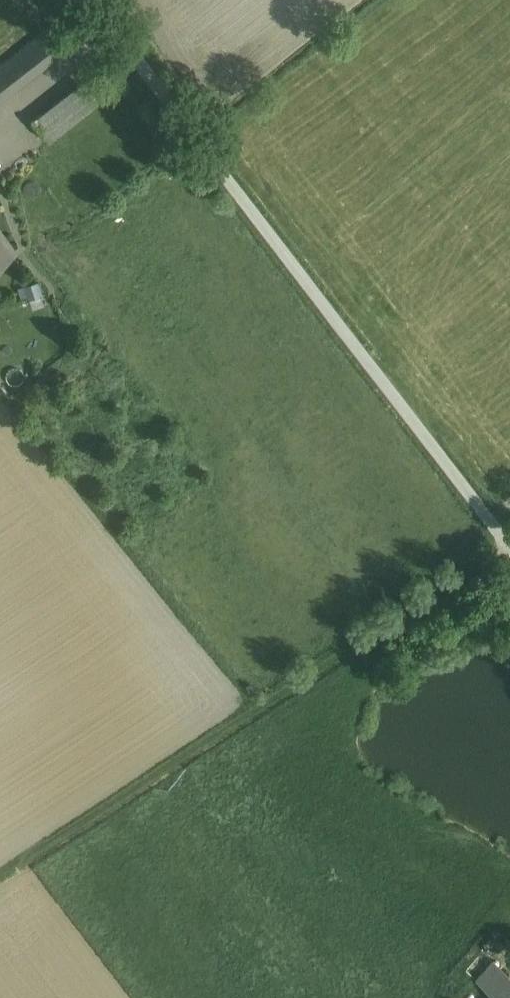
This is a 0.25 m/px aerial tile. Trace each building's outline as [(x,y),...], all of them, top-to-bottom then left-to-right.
[(0,75),(0,106),(69,51),(53,32),(0,75)] [(85,84),(37,121),(53,141),(100,105),(85,84)] [(25,252),(0,222),(0,272),(25,252)] [(39,278),(25,285),(31,298),(46,290),(39,278)] [(493,956),(475,977),(490,990),(483,997),(509,997),(509,970),(493,956)]
